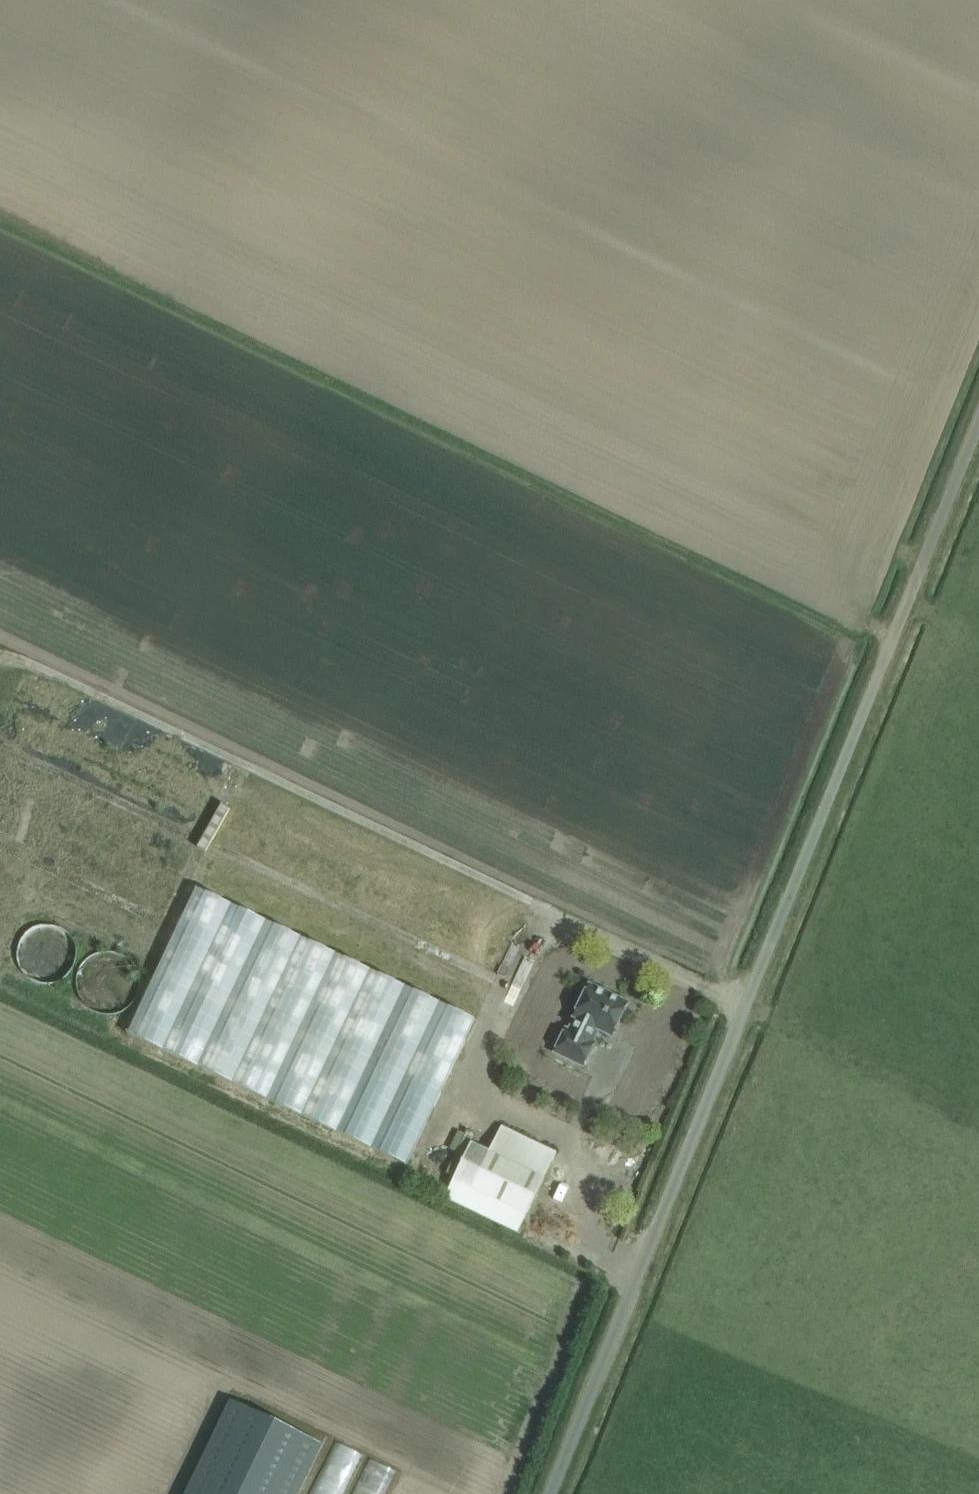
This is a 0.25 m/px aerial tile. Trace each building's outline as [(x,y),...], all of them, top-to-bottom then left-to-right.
[(476,1019),(197,888),(128,1034),(407,1165),(476,1019)] [(555,1052),(583,1066),(594,1043),(593,1042),(599,1029),(612,1036),(614,1033),(613,1032),(616,1026),(617,1026),(628,1004),(612,996),(610,992),(603,988),(599,990),(590,986),(589,988),(590,989),(590,987),(595,989),(587,1004),(582,1002),(574,1018),(575,1018),(569,1031),(566,1029),(555,1052)] [(471,1189),(453,1180),(445,1198),(518,1233),(557,1152),(502,1126),(471,1189)] [(186,1493),(296,1493),(331,1420),(241,1377),(186,1493)]
